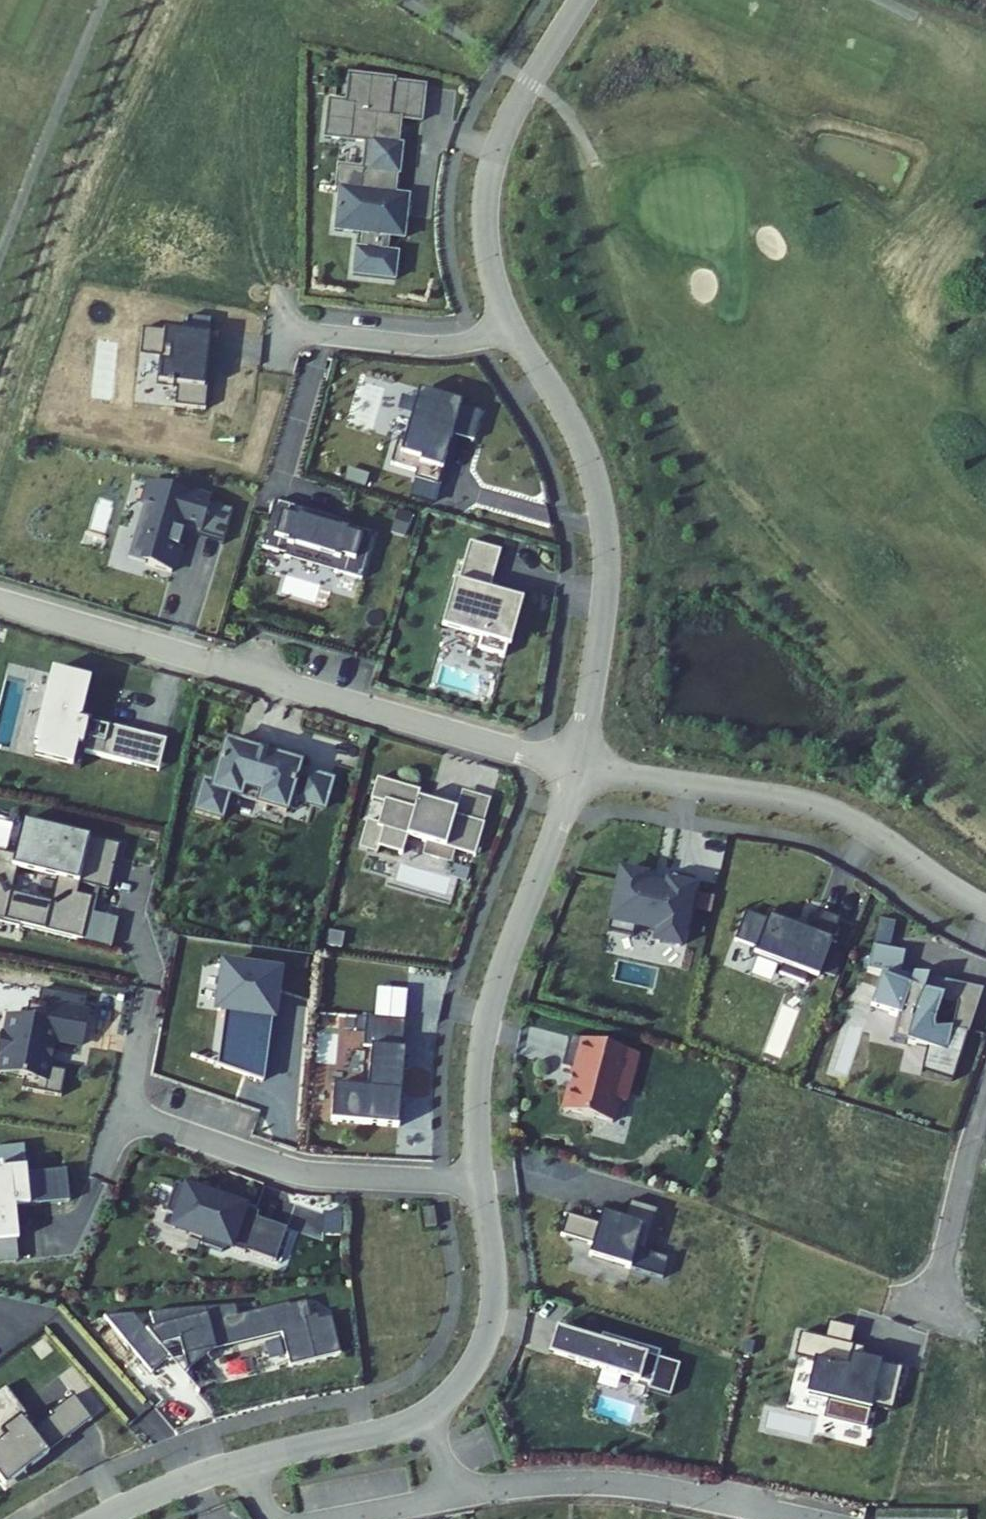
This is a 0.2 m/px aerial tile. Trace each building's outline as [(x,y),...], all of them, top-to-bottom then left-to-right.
[(395,81),(350,76),(347,102),(330,100),(326,138),(367,142),(364,170),(362,190),(340,188),(335,230),(364,233),(362,250),(357,249),(354,276),(396,280),(399,254),(388,253),(390,237),(405,239),(408,215),(397,214),(399,195),(396,195),(403,145),(399,145),(402,119),(422,121),(426,86),(395,83),(395,81)] [(364,170),(339,167),(337,187),(340,188),(362,190),(364,170)] [(410,196),(399,195),(397,214),(408,215),(410,196)] [(206,373),(212,333),(148,326),(145,349),(164,351),(161,380),(169,381),(169,383),(181,383),(179,403),(207,406),(211,373),(206,373)] [(416,480),(438,487),(447,456),(445,455),(449,441),(452,441),(453,436),(474,442),(482,413),(443,402),(444,399),(422,392),(415,416),(413,415),(405,443),(399,441),(392,465),(418,472),(416,480)] [(131,561),(174,574),(197,496),(153,483),(131,561)] [(278,500),(264,546),(286,552),(286,555),(292,557),(293,554),(337,567),(336,570),(363,578),(376,532),(351,524),(352,521),(344,519),(343,522),(285,505),(286,502),(278,500)] [(507,505),(475,501),(469,542),(466,542),(460,586),(500,591),(498,606),(525,609),(532,553),(501,549),(507,505)] [(235,510),(211,503),(202,534),(226,541),(235,510)] [(82,749),(129,761),(137,730),(105,722),(103,730),(92,727),(94,721),(80,717),(85,695),(71,692),(75,674),(54,669),(35,741),(61,748),(58,760),(78,765),(82,749)] [(164,737),(137,730),(129,761),(156,768),(164,737)] [(61,748),(35,741),(32,754),(58,760),(61,748)] [(298,774),(302,764),(276,757),(279,749),(255,742),(253,750),(228,742),(215,785),(205,782),(196,812),(222,819),(230,794),(241,798),(245,787),(263,792),(260,803),(288,811),(293,794),(298,795),(297,800),(325,808),(334,780),(305,771),(304,776),(298,774)] [(423,791),(380,779),(374,800),(387,804),(380,828),(430,843),(431,840),(479,853),(486,824),(458,816),(419,804),(423,791)] [(245,787),(241,798),(260,803),(263,792),(245,787)] [(458,816),(486,824),(493,800),(465,791),(458,816)] [(120,847),(27,824),(19,858),(16,870),(17,870),(55,879),(80,885),(95,889),(100,890),(109,892),(120,847)] [(426,856),(454,864),(459,848),(431,840),(430,843),(426,856)] [(80,885),(55,879),(49,902),(11,893),(17,870),(16,870),(19,858),(0,853),(0,921),(78,940),(80,931),(84,933),(92,899),(77,896),(80,885)] [(651,877),(625,871),(612,930),(638,936),(640,926),(662,931),(659,941),(684,947),(699,879),(674,873),(671,889),(649,884),(651,877)] [(100,890),(95,889),(92,899),(84,933),(80,931),(78,940),(115,950),(122,922),(94,915),(100,890)] [(821,979),(842,922),(823,915),(814,939),(796,933),(800,923),(772,913),(768,922),(747,914),(736,944),(758,951),(755,958),(784,968),(781,977),(806,986),(810,975),(821,979)] [(652,961),(681,969),(686,952),(656,944),(652,961)] [(904,953),(872,946),(867,969),(881,972),(870,1008),(898,1017),(894,1041),(947,1051),(952,1028),(933,1024),(942,998),(923,991),(926,980),(900,974),(904,953)] [(283,972),(222,965),(215,1017),(225,1018),(271,1024),(276,1024),(283,972)] [(927,979),(926,980),(923,991),(942,998),(957,1003),(952,1028),(969,1031),(982,991),(927,979)] [(30,1001),(27,1016),(11,1013),(7,1035),(1,1034),(0,1040),(0,1052),(3,1053),(0,1070),(0,1072),(25,1077),(23,1088),(62,1095),(67,1070),(51,1067),(57,1038),(84,1043),(90,1012),(30,1001)] [(402,1049),(405,1020),(366,1016),(363,1045),(371,1046),(366,1087),(333,1083),(329,1118),(396,1126),(401,1083),(395,1083),(396,1076),(402,1076),(405,1049),(402,1049)] [(271,1024),(225,1018),(218,1068),(263,1084),(271,1024)] [(642,1056),(574,1039),(566,1070),(579,1073),(569,1113),(617,1125),(623,1103),(629,1105),(642,1056)] [(25,1144),(0,1147),(0,1240),(18,1238),(16,1219),(18,1218),(15,1205),(39,1202),(36,1171),(28,1172),(25,1144)] [(205,1195),(174,1185),(164,1213),(175,1217),(171,1228),(201,1239),(199,1245),(220,1253),(229,1248),(244,1254),(244,1252),(274,1262),(286,1229),(256,1219),(258,1214),(214,1199),(213,1203),(203,1200),(205,1195)] [(660,1214),(631,1205),(625,1223),(604,1217),(600,1228),(568,1219),(563,1239),(594,1248),(590,1260),(632,1272),(637,1253),(647,1256),(660,1214)] [(0,1240),(0,1261),(21,1259),(18,1238),(0,1240)] [(327,1317),(324,1305),(307,1309),(307,1307),(256,1319),(253,1309),(167,1315),(172,1331),(165,1333),(152,1317),(122,1319),(169,1375),(187,1360),(182,1354),(178,1349),(197,1345),(198,1350),(207,1386),(212,1385),(206,1360),(300,1337),(308,1369),(359,1356),(349,1319),(337,1322),(335,1315),(327,1317)] [(830,1326),(826,1342),(851,1348),(855,1332),(830,1326)] [(664,1352),(606,1334),(604,1341),(560,1328),(552,1354),(654,1385),(664,1352)] [(807,1399),(830,1405),(826,1422),(869,1432),(873,1415),(875,1410),(894,1415),(905,1370),(864,1360),(867,1352),(851,1348),(826,1342),(802,1336),(797,1360),(815,1365),(808,1394),(807,1399)] [(197,1345),(178,1349),(182,1354),(198,1350),(197,1345)] [(6,1384),(0,1388),(0,1478),(3,1482),(30,1461),(32,1463),(48,1451),(32,1429),(29,1425),(34,1421),(6,1384)] [(52,1414),(68,1436),(92,1418),(74,1394),(50,1412),(52,1414)] [(32,1429),(48,1451),(68,1436),(52,1414),(32,1429)]
